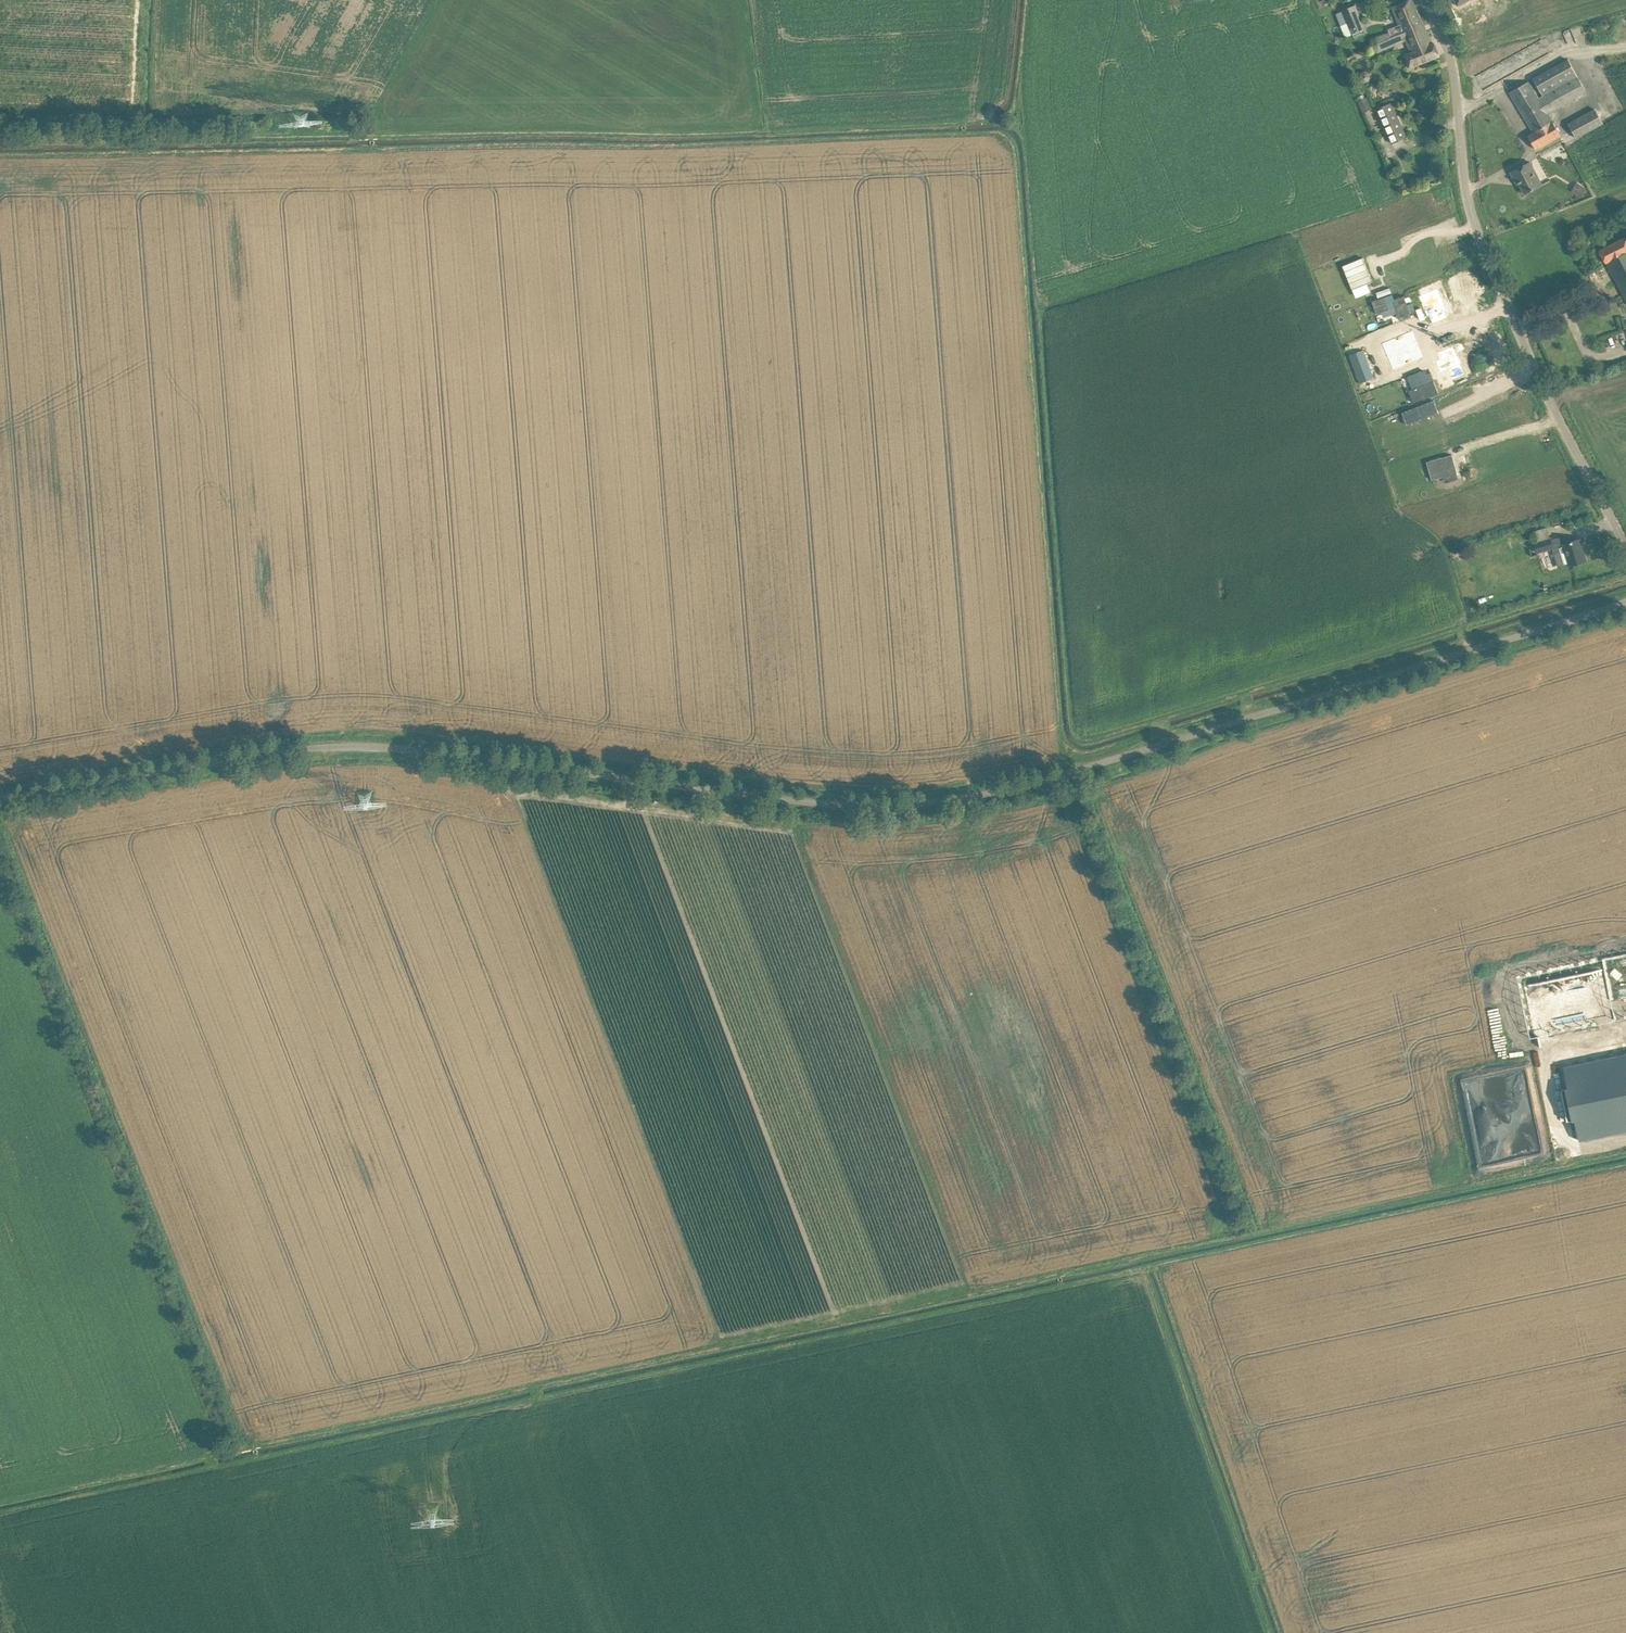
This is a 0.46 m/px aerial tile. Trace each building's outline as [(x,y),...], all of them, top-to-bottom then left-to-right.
[(1403,32),(1424,24),(1413,0),(1408,0),(1392,6),(1400,24),(1389,29),(1390,32),(1377,37),(1380,43),(1403,32)] [(1349,36),(1365,29),(1356,5),(1339,12),(1349,36)] [(1433,43),(1424,24),(1403,32),(1380,43),(1372,46),(1374,51),(1378,52),(1406,40),(1411,52),(1405,54),(1411,67),(1440,55),(1434,42),(1433,43)] [(1548,112),(1586,91),(1578,77),(1568,59),(1533,78),(1544,96),(1539,98),(1529,81),(1519,86),(1509,92),(1534,132),(1528,135),(1536,149),(1560,135),(1548,112)] [(1368,97),(1359,99),(1362,110),(1371,108),(1368,97)] [(1392,143),(1397,141),(1407,137),(1392,103),(1382,107),(1378,109),(1392,143)] [(1576,137),(1604,122),(1596,108),(1568,123),(1576,137)] [(1542,184),(1530,161),(1511,172),(1515,180),(1517,179),(1525,193),(1542,184)] [(1577,182),(1572,190),(1582,197),(1587,188),(1577,182)] [(1609,245),(1599,250),(1606,263),(1607,262),(1619,286),(1621,285),(1624,292),(1623,293),(1625,299),(1625,240),(1624,237),(1609,245)] [(1407,251),(1392,258),(1399,270),(1413,264),(1407,251)] [(1472,276),(1446,288),(1461,315),(1485,301),(1472,276)] [(1438,297),(1425,301),(1432,314),(1443,309),(1438,297)] [(1409,334),(1383,344),(1388,355),(1413,344),(1409,334)] [(1413,344),(1388,355),(1392,366),(1418,354),(1414,344),(1413,344)] [(1363,349),(1349,354),(1355,369),(1369,363),(1363,349)] [(1455,350),(1443,355),(1450,367),(1461,362),(1455,350)] [(1369,363),(1355,369),(1360,383),(1374,378),(1369,363)] [(1461,457),(1450,461),(1455,481),(1469,474),(1461,457)] [(1537,552),(1553,547),(1550,538),(1535,543),(1537,552)] [(1570,565),(1587,560),(1580,538),(1555,546),(1561,567),(1569,565),(1570,565)] [(1562,1100),(1566,1118),(1574,1117),(1579,1139),(1625,1129),(1625,1054),(1564,1067),(1571,1098),(1562,1100)]
